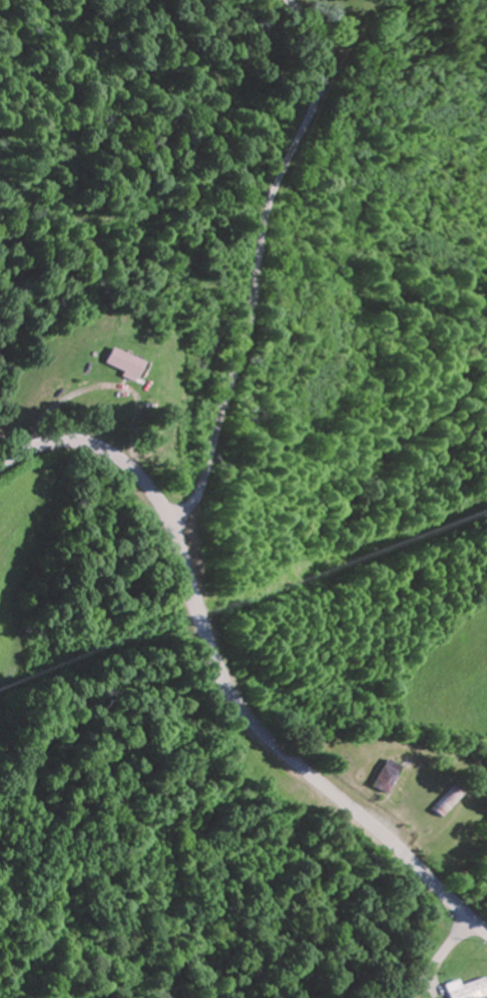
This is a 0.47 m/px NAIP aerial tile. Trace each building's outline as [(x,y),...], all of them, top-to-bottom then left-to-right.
[(140,362),(107,347),(99,365),(132,380),(140,362)] [(401,765),(384,758),(371,786),(388,794),(401,765)] [(465,791),(455,782),(431,809),(441,818),(465,791)] [(446,984),(451,997),(480,997),(486,995),(486,986),(484,978),(462,986),(460,980),(446,984)]
